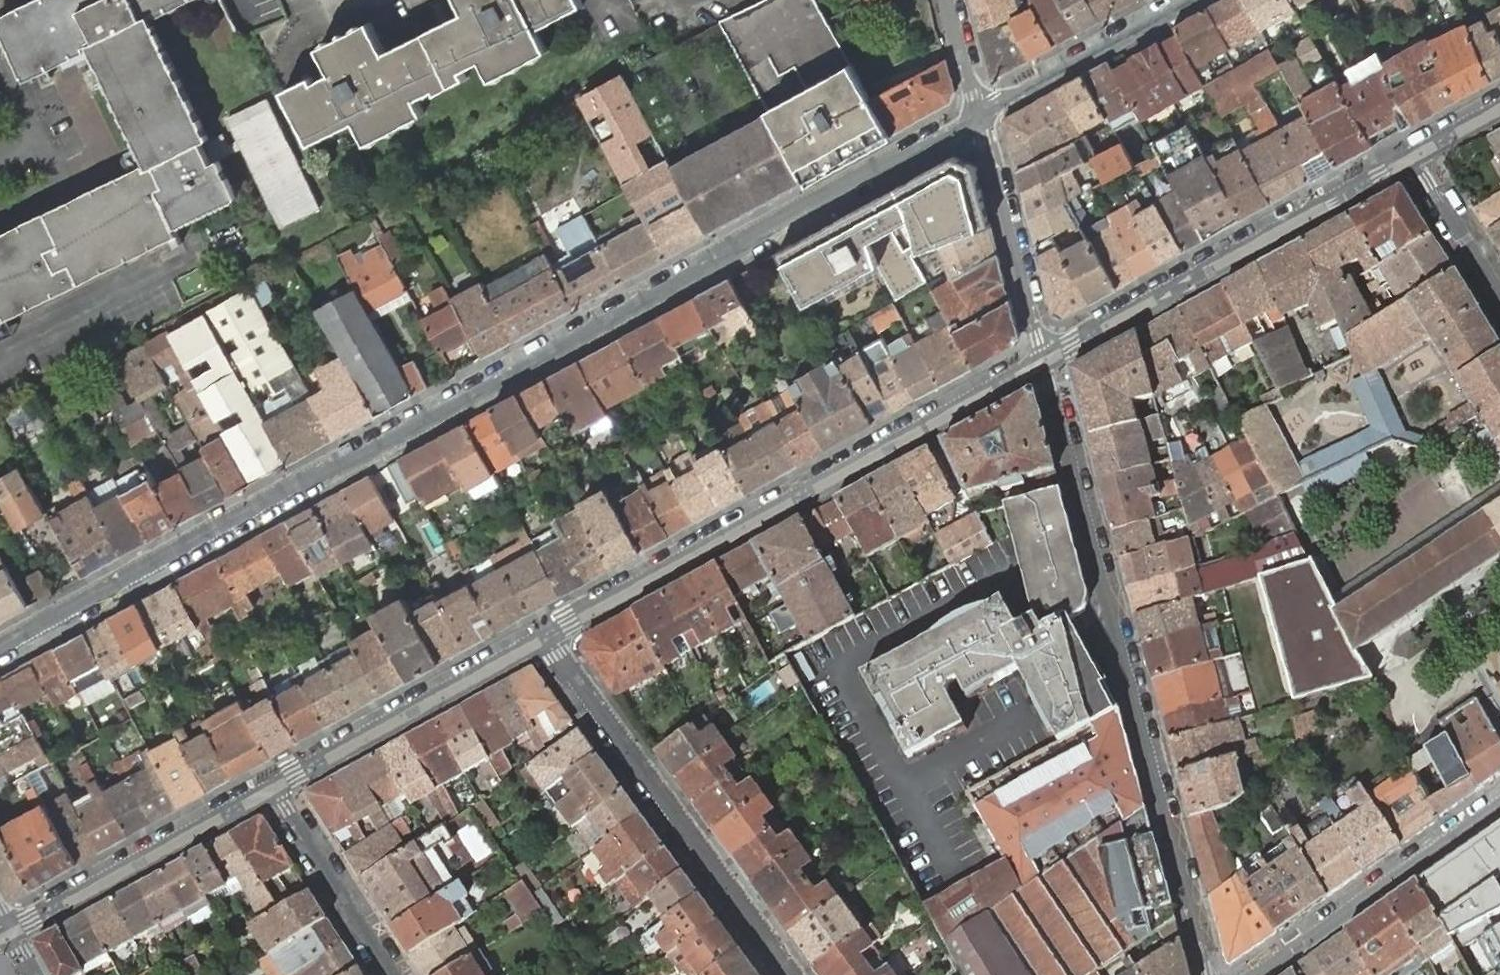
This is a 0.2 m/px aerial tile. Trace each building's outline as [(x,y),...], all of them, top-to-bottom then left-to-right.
[(0,21),(0,28),(23,77),(88,45),(97,62),(117,102),(177,71),(149,15),(180,0),(43,0),(0,21)] [(284,90),(311,143),(355,120),(366,141),(421,113),(415,99),(435,89),(437,92),(465,78),(461,70),(482,60),(491,79),(547,51),(536,29),(582,6),(579,0),(460,0),(466,12),(384,53),(369,22),(318,47),(332,73),(313,82),(310,77),(284,90)] [(1017,7),(1023,1),(1023,0),(997,0),(974,7),(980,31),(1013,22),(1011,19),(1019,14),(1017,7)] [(1076,32),(1060,0),(1032,0),(1034,6),(1054,45),(1076,32)] [(1099,19),(1089,0),(1060,0),(1076,32),(1099,19)] [(1099,19),(1135,0),(1089,0),(1099,19)] [(1207,7),(1230,49),(1246,40),(1248,44),(1253,41),(1251,37),(1261,31),(1260,29),(1244,0),(1219,0),(1207,7)] [(1260,29),(1290,13),(1296,23),(1298,29),(1299,28),(1306,24),(1297,9),(1292,0),(1244,0),(1260,29)] [(1297,9),(1306,4),(1304,0),(1292,0),(1297,9)] [(1416,7),(1419,17),(1424,30),(1428,40),(1429,42),(1437,39),(1423,4),(1416,7)] [(1031,57),(1054,45),(1034,6),(1024,12),(1023,5),(1017,7),(1019,14),(1011,19),(1013,22),(1031,57)] [(1487,13),(1494,27),(1499,41),(1499,5),(1487,13)] [(1178,33),(1197,67),(1225,51),(1230,49),(1207,7),(1173,25),(1178,33)] [(1467,26),(1490,80),(1499,75),(1499,41),(1494,27),(1488,31),(1483,19),(1467,26)] [(994,78),(1031,57),(1013,22),(980,31),(992,76),(994,78)] [(1298,29),(1296,23),(1266,39),(1268,43),(1269,44),(1277,40),(1288,34),(1298,29)] [(1429,42),(1455,100),(1490,80),(1467,26),(1437,39),(1429,42)] [(1303,35),(1299,28),(1298,29),(1288,34),(1292,41),(1303,35)] [(1418,32),(1423,43),(1428,40),(1424,30),(1418,32)] [(1312,36),(1310,32),(1303,35),(1306,40),(1312,36)] [(1178,33),(1145,51),(1172,100),(1205,82),(1203,79),(1197,67),(1178,33)] [(1305,65),(1322,55),(1312,36),(1306,40),(1295,46),(1305,65)] [(1277,40),(1269,44),(1271,48),(1280,65),(1297,95),(1303,92),(1312,86),(1291,48),(1284,52),(1277,40)] [(1423,43),(1384,65),(1413,123),(1455,100),(1429,42),(1428,40),(1423,43)] [(1252,51),(1256,58),(1271,48),(1269,44),(1268,43),(1252,51)] [(1256,58),(1234,69),(1206,85),(1217,105),(1222,115),(1246,103),(1260,129),(1256,132),(1259,136),(1249,141),(1254,148),(1244,153),(1270,202),(1310,180),(1285,135),(1282,130),(1280,126),(1276,120),(1267,102),(1254,79),(1280,65),(1271,48),(1256,58)] [(1131,104),(1134,109),(1140,118),(1172,100),(1145,51),(1112,69),(1132,104),(1131,104)] [(1397,120),(1402,129),(1413,123),(1384,65),(1377,52),(1350,68),(1356,80),(1341,88),(1367,137),(1397,120)] [(873,89),(868,92),(890,134),(950,102),(954,90),(946,58),(896,85),(889,88),(876,95),(873,89)] [(1107,61),(1083,74),(1107,117),(1109,121),(1134,109),(1131,104),(1132,104),(1112,69),(1107,61)] [(1232,63),(1203,79),(1205,82),(1206,85),(1234,69),(1232,63)] [(851,64),(766,111),(804,181),(846,158),(890,134),(868,92),(867,92),(851,64)] [(117,102),(146,162),(0,235),(0,321),(187,228),(185,223),(237,197),(219,158),(212,161),(242,146),(280,227),(318,208),(266,98),(245,108),(228,117),(239,139),(228,145),(223,135),(203,144),(203,142),(209,139),(177,71),(117,102)] [(623,73),(578,98),(582,103),(643,214),(646,221),(665,257),(710,233),(672,162),(667,155),(623,73)] [(1083,74),(1058,88),(1075,117),(1082,129),(1085,134),(1086,134),(1109,121),(1107,117),(1083,74)] [(1327,85),(1336,80),(1333,75),(1324,80),(1326,84),(1327,85)] [(1307,99),(1303,92),(1297,95),(1301,102),(1306,111),(1308,115),(1310,120),(1336,165),(1372,145),(1367,137),(1341,88),(1336,80),(1327,85),(1326,84),(1315,91),(1316,94),(1307,99)] [(1004,120),(1010,145),(1052,124),(1062,118),(1065,123),(1068,121),(1075,117),(1058,88),(1005,117),(1004,120)] [(804,181),(766,111),(672,162),(710,233),(755,208),(804,181)] [(1310,180),(1336,165),(1310,120),(1308,115),(1306,111),(1280,126),(1282,130),(1285,135),(1310,180)] [(1082,129),(1075,117),(1068,121),(1078,138),(1085,134),(1082,129)] [(1062,118),(1052,124),(1057,135),(1068,130),(1073,141),(1078,138),(1068,121),(1065,123),(1062,118)] [(1367,137),(1372,145),(1402,129),(1397,120),(1367,137)] [(1052,124),(1010,145),(1017,170),(1023,167),(1062,147),(1073,141),(1068,130),(1057,135),(1052,124)] [(1489,138),(1499,157),(1499,132),(1489,138)] [(1219,161),(1241,149),(1240,147),(1236,140),(1214,153),(1219,161)] [(1023,167),(1017,170),(1023,196),(1070,171),(1081,164),(1085,162),(1073,141),(1062,147),(1023,167)] [(1241,149),(1244,153),(1254,148),(1249,141),(1240,147),(1241,149)] [(1098,156),(1093,158),(1100,170),(1105,180),(1112,176),(1129,167),(1134,165),(1122,143),(1109,149),(1098,156)] [(1204,151),(1208,157),(1213,154),(1210,148),(1204,151)] [(1241,218),(1270,202),(1244,153),(1241,149),(1219,161),(1214,153),(1213,154),(1208,157),(1241,218)] [(1168,170),(1178,188),(1205,238),(1241,218),(1208,157),(1204,151),(1203,150),(1168,170)] [(953,156),(777,252),(802,297),(806,304),(879,265),(898,299),(929,281),(914,255),(934,247),(940,245),(991,226),(975,165),(953,156)] [(1081,164),(1070,171),(1079,186),(1090,181),(1081,164)] [(1090,181),(1079,186),(1082,192),(1091,188),(1105,180),(1100,170),(1092,173),(1095,178),(1090,181)] [(1023,196),(1030,220),(1067,200),(1082,192),(1079,186),(1070,171),(1023,196)] [(1082,192),(1067,200),(1072,208),(1080,204),(1095,197),(1095,196),(1091,188),(1082,192)] [(1183,250),(1205,238),(1178,188),(1155,201),(1183,250)] [(1399,188),(1348,215),(1379,265),(1386,261),(1379,250),(1394,241),(1400,252),(1431,233),(1403,188),(1399,188)] [(1475,209),(1489,232),(1499,225),(1499,195),(1475,209)] [(1067,200),(1030,220),(1037,244),(1053,235),(1058,232),(1074,223),(1077,229),(1082,226),(1072,208),(1067,200)] [(1138,201),(1129,206),(1160,263),(1183,250),(1155,201),(1142,208),(1138,201)] [(1080,204),(1072,208),(1082,226),(1084,230),(1117,287),(1139,274),(1107,218),(1107,217),(1092,226),(1080,204)] [(1160,263),(1129,206),(1107,218),(1139,274),(1160,263)] [(601,246),(621,281),(665,257),(646,221),(643,214),(598,239),(601,246)] [(1348,215),(1302,241),(1326,295),(1347,283),(1339,269),(1360,258),(1368,271),(1379,265),(1348,215)] [(1489,232),(1499,250),(1499,225),(1489,232)] [(953,277),(998,253),(991,226),(940,245),(953,277)] [(1090,301),(1117,287),(1084,230),(1079,233),(1063,241),(1058,244),(1090,301)] [(1053,235),(1058,244),(1063,241),(1058,232),(1053,235)] [(393,233),(380,240),(382,244),(389,256),(393,263),(405,256),(393,233)] [(1403,305),(1455,272),(1431,233),(1400,252),(1386,261),(1379,265),(1383,270),(1399,299),(1403,305)] [(1053,235),(1037,244),(1054,312),(1063,316),(1090,301),(1058,244),(1053,235)] [(555,271),(574,307),(621,281),(601,246),(598,239),(551,265),(555,271)] [(1302,241),(1257,266),(1284,316),(1311,304),(1318,320),(1322,329),(1338,322),(1326,295),(1302,241)] [(1379,250),(1386,261),(1400,252),(1394,241),(1379,250)] [(353,249),(338,257),(349,278),(362,271),(389,256),(382,244),(364,255),(366,259),(360,262),(353,249)] [(551,265),(545,253),(540,256),(547,268),(538,274),(496,296),(493,290),(490,284),(484,287),(513,340),(574,307),(555,271),(551,265)] [(956,330),(1010,300),(998,253),(953,277),(933,289),(944,309),(956,330)] [(362,271),(349,278),(356,289),(369,312),(408,290),(393,263),(389,256),(362,271)] [(493,290),(496,296),(538,274),(547,268),(540,256),(490,284),(493,290)] [(1383,270),(1379,265),(1368,271),(1362,275),(1365,281),(1383,270)] [(1257,266),(1223,285),(1245,325),(1258,318),(1266,313),(1268,317),(1271,323),(1284,316),(1257,266)] [(748,268),(731,277),(747,305),(763,296),(748,268)] [(1346,339),(1354,356),(1353,356),(1362,377),(1363,380),(1379,371),(1432,338),(1459,381),(1458,381),(1472,404),(1480,416),(1489,429),(1499,446),(1499,445),(1499,446),(1499,344),(1478,309),(1479,309),(1455,271),(1455,272),(1403,305),(1375,322),(1346,339)] [(731,277),(696,296),(711,324),(721,318),(727,329),(729,328),(752,315),(747,305),(731,277)] [(265,279),(249,287),(259,305),(274,297),(265,279)] [(1347,283),(1326,295),(1338,322),(1346,339),(1375,322),(1373,318),(1352,281),(1347,283)] [(484,287),(482,282),(452,299),(454,303),(471,333),(484,356),(513,340),(484,287)] [(1223,285),(1180,309),(1210,366),(1218,362),(1229,356),(1219,338),(1225,335),(1235,353),(1246,346),(1251,355),(1259,351),(1256,345),(1245,325),(1223,285)] [(259,305),(249,287),(170,331),(226,434),(254,482),(283,467),(290,463),(260,404),(290,390),(306,405),(326,445),(333,440),(310,398),(273,330),(259,305)] [(431,297),(439,312),(424,320),(441,350),(471,333),(454,303),(452,299),(446,288),(431,297)] [(369,312),(356,289),(318,309),(344,357),(376,415),(414,394),(401,370),(385,341),(369,312)] [(696,296),(660,316),(682,355),(701,344),(701,343),(694,332),(711,324),(696,296)] [(956,330),(974,366),(1015,343),(1019,334),(1010,300),(956,330)] [(902,316),(894,301),(893,301),(870,315),(878,330),(896,319),(902,316)] [(917,342),(939,385),(974,366),(956,330),(944,309),(929,317),(934,324),(937,331),(929,335),(917,342)] [(1180,309),(1136,333),(1154,397),(1155,398),(1183,382),(1175,366),(1189,358),(1198,374),(1211,368),(1210,366),(1180,309)] [(1266,313),(1258,318),(1260,322),(1264,320),(1268,317),(1266,313)] [(660,316),(621,337),(645,382),(649,380),(654,378),(670,369),(675,366),(685,360),(682,355),(660,316)] [(912,333),(902,316),(896,319),(905,336),(912,333)] [(721,318),(711,324),(716,334),(719,339),(731,332),(729,328),(727,329),(721,318)] [(694,332),(701,343),(716,334),(711,324),(694,332)] [(926,328),(929,335),(937,331),(934,324),(926,328)] [(1269,339),(1256,345),(1259,351),(1279,389),(1280,391),(1308,378),(1287,329),(1277,334),(1269,339)] [(1266,334),(1269,339),(1277,334),(1275,329),(1271,331),(1266,334)] [(226,434),(170,331),(145,342),(158,366),(174,359),(190,388),(179,394),(203,436),(204,435),(209,444),(220,438),(226,434)] [(893,355),(916,398),(939,385),(917,342),(912,333),(905,336),(905,337),(907,341),(910,346),(893,355)] [(1070,371),(1087,435),(1140,421),(1138,414),(1135,402),(1154,397),(1136,333),(1071,369),(1070,371)] [(1229,356),(1235,353),(1225,335),(1219,338),(1229,356)] [(836,358),(872,422),(894,410),(860,349),(844,358),(832,336),(826,339),(836,358)] [(860,349),(894,410),(916,398),(893,355),(890,350),(885,341),(882,336),(866,345),(864,341),(858,344),(860,349)] [(621,337),(581,359),(606,405),(645,383),(645,382),(621,337)] [(890,350),(893,355),(910,346),(907,341),(894,348),(890,350)] [(158,366),(145,342),(118,357),(132,382),(139,394),(166,380),(165,379),(158,366)] [(132,382),(118,357),(105,362),(121,389),(132,382)] [(331,387),(310,398),(333,440),(345,432),(376,415),(344,357),(325,367),(332,380),(328,382),(331,387)] [(799,379),(791,384),(795,390),(799,398),(826,447),(872,422),(836,358),(828,362),(833,372),(804,388),(799,379)] [(551,375),(546,378),(561,406),(571,424),(606,405),(581,359),(565,368),(551,375)] [(685,360),(675,366),(678,371),(678,372),(688,367),(687,364),(685,360)] [(687,364),(688,367),(692,373),(697,370),(693,361),(687,364)] [(414,394),(429,386),(415,362),(401,370),(414,394)] [(828,362),(799,379),(804,388),(833,372),(828,362)] [(98,364),(91,367),(94,373),(102,370),(98,364)] [(94,373),(91,367),(79,373),(86,386),(98,380),(94,373)] [(1296,465),(1305,482),(1364,454),(1393,440),(1391,436),(1404,430),(1406,429),(1379,371),(1363,380),(1362,377),(1351,382),(1372,428),(1296,465)] [(171,375),(165,379),(166,380),(171,390),(178,387),(171,375)] [(528,388),(520,393),(534,421),(543,416),(561,406),(546,378),(528,388)] [(166,380),(139,394),(143,402),(147,409),(155,404),(173,394),(171,390),(166,380)] [(645,382),(645,383),(655,401),(659,399),(649,380),(645,382)] [(1230,405),(1221,387),(1212,392),(1214,396),(1221,409),(1230,405)] [(40,389),(32,392),(38,402),(45,398),(40,389)] [(1280,391),(1279,389),(1272,393),(1277,402),(1284,398),(1280,391)] [(314,449),(326,445),(306,405),(290,390),(260,404),(290,463),(314,449)] [(789,393),(768,404),(773,412),(800,462),(826,447),(799,398),(795,390),(789,393)] [(1024,479),(1036,475),(1036,474),(1055,469),(1034,392),(1032,391),(941,441),(967,494),(1002,484),(1003,490),(1025,484),(1024,479)] [(520,393),(493,408),(519,456),(546,441),(534,421),(520,393)] [(162,437),(154,422),(147,409),(143,402),(127,411),(119,395),(109,401),(136,450),(162,437)] [(154,422),(162,418),(163,417),(155,404),(147,409),(154,422)] [(1393,440),(1417,448),(1426,450),(1480,416),(1472,404),(1450,418),(1451,420),(1423,438),(1406,433),(1404,430),(1391,436),(1393,440)] [(1238,421),(1249,440),(1271,483),(1278,496),(1305,482),(1296,465),(1266,407),(1238,421)] [(493,408),(467,422),(497,477),(502,474),(502,473),(499,467),(519,456),(493,408)] [(1138,414),(1140,421),(1160,416),(1158,409),(1138,414)] [(800,462),(773,412),(768,415),(772,422),(756,431),(752,424),(747,427),(774,477),(800,462)] [(772,422),(768,415),(752,424),(756,431),(772,422)] [(1140,421),(1087,435),(1099,479),(1146,466),(1151,465),(1144,441),(1165,435),(1162,425),(1160,416),(1140,421)] [(179,467),(182,471),(188,468),(186,460),(180,449),(193,442),(183,425),(170,432),(162,418),(154,422),(162,437),(173,455),(179,467)] [(189,422),(183,425),(193,442),(198,439),(189,422)] [(467,422),(440,436),(463,479),(474,499),(482,494),(501,484),(497,477),(467,422)] [(738,425),(723,434),(726,438),(720,441),(725,451),(747,491),(774,477),(747,427),(741,430),(738,425)] [(685,427),(679,430),(693,454),(698,452),(699,451),(685,427)] [(1499,445),(1499,446),(1489,429),(1476,437),(1499,476),(1499,446),(1499,445)] [(440,436),(401,457),(424,501),(433,496),(463,479),(440,436)] [(227,450),(220,438),(209,444),(203,447),(208,457),(209,460),(227,450)] [(720,440),(699,451),(698,452),(704,462),(725,451),(720,441),(720,440)] [(1190,525),(1194,537),(1205,532),(1199,520),(1204,517),(1210,530),(1218,526),(1220,525),(1214,512),(1222,508),(1228,521),(1247,511),(1241,498),(1260,488),(1267,501),(1278,496),(1271,483),(1249,440),(1232,450),(1195,469),(1176,478),(1177,481),(1186,509),(1188,516),(1190,525)] [(626,444),(621,447),(640,483),(646,480),(626,444)] [(1399,457),(1390,445),(1369,458),(1378,470),(1378,471),(1379,471),(1380,471),(1380,472),(1381,472),(1381,473),(1382,473),(1383,473),(1384,473),(1385,473),(1386,473),(1387,473),(1388,473),(1389,473),(1390,472),(1391,473),(1391,472),(1392,472),(1392,471),(1393,471),(1394,471),(1394,470),(1395,470),(1395,469),(1396,469),(1396,468),(1397,468),(1397,467),(1398,467),(1398,466),(1398,465),(1398,464),(1398,463),(1399,463),(1399,462),(1399,461),(1399,460),(1399,459),(1399,458),(1399,457)] [(660,446),(655,448),(666,468),(672,466),(660,446)] [(928,448),(897,465),(926,516),(955,500),(955,498),(928,448)] [(209,460),(229,496),(245,487),(243,480),(227,450),(209,460)] [(693,454),(693,455),(694,457),(699,465),(721,506),(747,491),(725,451),(704,462),(698,452),(693,454)] [(1364,454),(1305,482),(1313,498),(1372,470),(1364,454)] [(499,467),(502,473),(522,462),(519,456),(499,467)] [(182,471),(203,510),(229,496),(209,460),(208,457),(188,468),(182,471)] [(681,460),(672,466),(678,477),(699,465),(694,457),(683,463),(681,460)] [(1175,474),(1176,478),(1195,469),(1190,457),(1173,465),(1175,474)] [(555,459),(528,474),(533,482),(560,467),(555,459)] [(1146,466),(1099,479),(1105,501),(1147,489),(1160,486),(1158,479),(1156,470),(1173,465),(1171,460),(1151,465),(1146,466)] [(142,473),(147,470),(143,462),(137,465),(139,469),(142,473)] [(672,466),(666,468),(695,520),(721,506),(699,465),(678,477),(672,466)] [(867,482),(899,540),(929,523),(926,516),(897,465),(867,482)] [(176,525),(203,510),(182,471),(179,467),(168,473),(171,478),(162,483),(156,486),(176,525)] [(646,480),(640,483),(645,492),(669,535),(695,520),(666,468),(661,472),(667,483),(652,491),(646,480)] [(22,469),(0,481),(0,497),(17,528),(46,513),(22,469)] [(139,469),(116,481),(123,493),(145,481),(142,473),(139,469)] [(1036,475),(1042,494),(1061,489),(1055,469),(1036,474),(1036,475)] [(148,540),(176,525),(156,486),(147,470),(142,473),(145,481),(123,493),(148,540)] [(661,472),(646,480),(652,491),(667,483),(661,472)] [(76,500),(93,491),(84,474),(67,483),(76,500)] [(371,474),(344,489),(368,533),(389,521),(392,527),(397,524),(398,524),(371,474)] [(1161,485),(1177,481),(1176,478),(1175,474),(1158,479),(1160,486),(1161,485)] [(123,493),(116,481),(90,496),(97,508),(123,493)] [(1105,501),(1113,530),(1150,519),(1155,518),(1151,502),(1180,493),(1177,481),(1161,485),(1160,486),(1147,489),(1105,501)] [(868,557),(899,540),(867,482),(836,499),(854,531),(868,557)] [(605,487),(606,488),(611,495),(617,492),(612,483),(605,487)] [(645,492),(640,483),(631,489),(636,497),(645,492)] [(1311,562),(1325,591),(1326,592),(1336,612),(1499,504),(1499,486),(1340,591),(1311,534),(1300,540),(1311,562)] [(601,495),(581,506),(614,565),(640,551),(611,495),(606,488),(599,492),(601,495)] [(344,489),(313,506),(343,560),(346,558),(371,544),(374,542),(372,538),(368,533),(344,489)] [(433,496),(424,501),(428,508),(429,509),(450,498),(445,489),(433,496)] [(1042,494),(1005,504),(1017,550),(1073,535),(1061,489),(1042,494)] [(611,495),(640,551),(669,535),(645,492),(636,497),(628,501),(623,504),(619,496),(617,492),(611,495)] [(122,554),(148,540),(123,493),(97,508),(122,554)] [(482,494),(474,499),(486,521),(494,517),(482,494)] [(624,494),(619,496),(623,504),(628,501),(624,494)] [(1302,496),(1297,495),(1292,498),(1289,502),(1289,507),(1289,512),(1291,516),(1294,520),(1299,522),(1304,523),(1308,522),(1312,518),(1314,514),(1314,509),(1312,506),(1310,501),(1306,498),(1302,496)] [(78,566),(83,576),(122,554),(97,508),(90,496),(52,518),(65,542),(70,551),(73,556),(78,566)] [(1267,501),(1247,511),(1265,546),(1272,544),(1298,536),(1278,496),(1267,501)] [(819,551),(820,550),(854,531),(836,499),(801,518),(819,551)] [(1336,612),(1341,621),(1357,653),(1459,585),(1499,558),(1499,504),(1336,612)] [(313,506),(288,520),(316,570),(320,578),(327,575),(325,572),(344,562),(343,560),(313,506)] [(563,537),(587,580),(614,565),(581,506),(574,509),(575,510),(560,518),(569,534),(563,537)] [(937,537),(953,565),(990,545),(991,544),(978,514),(952,529),(952,530),(937,537)] [(1150,519),(1158,548),(1166,545),(1159,517),(1155,518),(1150,519)] [(560,518),(554,521),(557,526),(563,537),(569,534),(560,518)] [(782,597),(808,643),(857,616),(850,604),(855,601),(852,595),(847,598),(833,573),(838,570),(834,565),(830,568),(820,550),(819,551),(801,518),(754,545),(773,579),(772,579),(776,587),(779,591),(773,595),(776,600),(782,597)] [(1113,530),(1120,558),(1158,548),(1150,519),(1113,530)] [(288,520),(261,534),(283,572),(290,585),(316,570),(288,520)] [(389,521),(368,533),(372,538),(392,527),(389,521)] [(533,543),(561,594),(587,580),(563,537),(557,526),(552,528),(557,539),(544,546),(538,536),(531,540),(533,543)] [(552,528),(538,536),(544,546),(557,539),(552,528)] [(261,534),(218,558),(247,608),(254,604),(247,592),(283,572),(261,534)] [(1073,535),(1017,550),(1022,570),(1025,579),(1081,564),(1077,549),(1073,535)] [(447,542),(456,559),(468,553),(458,536),(447,542)] [(1272,544),(1253,550),(1262,577),(1295,567),(1311,562),(1300,540),(1298,536),(1272,544)] [(1195,568),(1187,539),(1183,541),(1166,545),(1158,548),(1120,558),(1128,588),(1175,574),(1195,568)] [(499,558),(500,561),(506,558),(510,565),(532,553),(528,546),(533,543),(531,540),(499,558)] [(504,568),(529,612),(561,594),(533,543),(528,546),(532,553),(510,565),(506,558),(500,561),(504,568)] [(371,544),(346,558),(349,563),(374,550),(371,544)] [(754,545),(717,565),(742,611),(747,608),(741,596),(751,591),(754,596),(760,593),(757,588),(766,582),(772,579),(773,579),(754,545)] [(1253,550),(1195,568),(1203,595),(1207,594),(1262,577),(1253,550)] [(471,586),(495,631),(529,612),(504,568),(500,561),(499,558),(497,555),(464,574),(467,579),(469,582),(471,586)] [(218,558),(175,581),(196,619),(204,616),(212,611),(219,607),(232,600),(241,618),(250,613),(247,608),(218,558)] [(1295,567),(1262,577),(1291,698),(1372,674),(1357,653),(1341,621),(1311,562),(1295,567)] [(1082,570),(1081,564),(1025,579),(1035,617),(1018,628),(1003,600),(981,612),(941,633),(867,673),(876,689),(871,691),(878,703),(883,701),(897,726),(891,729),(907,758),(935,743),(965,727),(946,692),(947,691),(947,690),(948,689),(948,688),(948,687),(948,686),(948,685),(958,680),(967,698),(987,687),(986,685),(1018,668),(1033,695),(1056,735),(1061,743),(1120,710),(1105,684),(1108,683),(1096,662),(1094,663),(1078,633),(1067,640),(1059,625),(1070,619),(1078,615),(1080,613),(1082,612),(1084,610),(1086,608),(1087,605),(1088,603),(1088,601),(1089,598),(1089,595),(1088,592),(1082,570)] [(717,565),(689,580),(719,635),(747,620),(744,615),(742,611),(717,565)] [(29,605),(10,567),(0,572),(0,621),(29,605)] [(1185,602),(1191,600),(1203,595),(1195,568),(1175,574),(1128,588),(1136,617),(1185,602)] [(42,570),(29,577),(41,599),(54,592),(42,570)] [(437,579),(430,583),(434,593),(465,648),(495,631),(471,586),(469,582),(445,595),(437,579)] [(689,580),(662,596),(692,651),(719,635),(689,580)] [(175,581),(138,601),(162,646),(199,625),(196,619),(175,581)] [(886,590),(891,598),(900,593),(896,587),(886,590)] [(318,592),(329,612),(335,608),(336,607),(325,588),(318,592)] [(432,601),(411,612),(439,662),(465,648),(434,593),(429,596),(432,601)] [(1209,599),(1207,594),(1191,600),(1192,605),(1194,604),(1209,599)] [(662,596),(633,611),(664,666),(692,651),(662,596)] [(404,598),(373,615),(378,625),(408,679),(439,662),(411,612),(404,598)] [(1136,617),(1143,645),(1213,624),(1218,623),(1214,613),(1198,618),(1190,621),(1186,607),(1192,605),(1191,600),(1185,602),(1136,617)] [(138,601),(112,616),(135,660),(141,657),(153,650),(162,646),(138,601)] [(1190,621),(1198,618),(1194,604),(1192,605),(1186,607),(1190,621)] [(219,607),(212,611),(215,616),(222,612),(219,607)] [(940,631),(941,633),(981,612),(980,610),(959,619),(940,631)] [(583,652),(615,695),(665,668),(664,666),(633,611),(586,638),(583,652)] [(112,616),(86,630),(111,676),(137,662),(135,660),(112,616)] [(196,619),(199,625),(209,643),(213,651),(220,663),(222,667),(235,661),(215,625),(210,627),(204,616),(196,619)] [(1078,633),(1070,619),(1059,625),(1067,640),(1078,633)] [(1219,659),(1222,658),(1220,649),(1208,652),(1199,654),(1194,635),(1215,629),(1213,624),(1143,645),(1152,679),(1213,661),(1219,659)] [(378,625),(351,640),(352,642),(380,694),(408,679),(378,625)] [(1208,652),(1220,649),(1215,629),(1194,635),(1199,654),(1208,652)] [(86,630),(55,647),(79,690),(104,676),(106,681),(111,678),(111,676),(86,630)] [(330,654),(324,657),(328,665),(353,709),(380,694),(352,642),(346,646),(350,653),(334,662),(330,654)] [(172,663),(176,671),(186,666),(202,657),(213,651),(209,643),(172,663)] [(162,646),(153,650),(156,656),(165,651),(162,646)] [(346,646),(330,654),(334,662),(350,653),(346,646)] [(55,647),(33,659),(57,704),(79,691),(79,690),(55,647)] [(324,657),(297,673),(300,680),(328,665),(324,657)] [(24,712),(36,734),(37,736),(43,732),(35,718),(34,718),(28,707),(25,702),(42,692),(45,697),(54,712),(60,709),(57,704),(33,659),(3,675),(24,713),(24,712)] [(1213,661),(1223,699),(1230,698),(1219,659),(1213,661)] [(1152,679),(1162,713),(1223,699),(1213,661),(1152,679)] [(1096,662),(1108,683),(1109,682),(1098,662),(1096,662)] [(328,665),(300,680),(325,725),(353,709),(328,665)] [(183,684),(193,679),(186,666),(176,671),(183,684)] [(532,667),(508,680),(535,730),(543,726),(538,716),(547,711),(558,730),(571,721),(532,667)] [(300,680),(297,673),(290,676),(294,683),(279,692),(275,685),(269,688),(297,740),(325,725),(300,680)] [(876,689),(867,673),(863,675),(871,691),(876,689)] [(7,722),(24,713),(3,675),(0,677),(0,726),(7,722)] [(104,676),(79,690),(79,691),(87,704),(87,703),(116,687),(111,678),(106,681),(104,676)] [(294,683),(290,676),(275,685),(279,692),(294,683)] [(264,700),(246,710),(270,755),(297,740),(269,688),(264,678),(255,683),(264,700)] [(508,680),(484,694),(511,742),(528,732),(542,757),(549,753),(543,742),(539,737),(535,730),(508,680)] [(988,689),(987,687),(967,698),(969,701),(988,689)] [(188,693),(185,688),(179,691),(182,697),(188,693)] [(140,689),(124,698),(129,706),(145,698),(140,689)] [(25,702),(28,707),(45,697),(42,692),(25,702)] [(484,694),(461,707),(498,774),(512,766),(504,750),(513,745),(511,742),(484,694)] [(1052,736),(1056,735),(1033,695),(1032,696),(1044,722),(1052,736)] [(1240,705),(1238,696),(1230,698),(1223,699),(1162,713),(1169,739),(1240,720),(1236,706),(1240,705)] [(1499,774),(1499,738),(1479,703),(1476,698),(1461,709),(1470,723),(1462,728),(1453,714),(1441,722),(1447,735),(1479,789),(1499,774)] [(202,720),(209,732),(233,776),(270,755),(246,710),(240,699),(202,720)] [(878,703),(891,729),(897,726),(883,701),(878,703)] [(461,707),(436,720),(465,772),(477,766),(493,794),(504,785),(498,774),(461,707)] [(969,794),(1006,859),(1023,890),(1145,806),(1120,710),(1061,743),(969,794)] [(36,734),(24,712),(24,713),(7,722),(12,729),(14,734),(0,742),(0,754),(36,734)] [(1301,749),(1323,731),(1317,712),(1293,719),(1301,749)] [(1251,726),(1249,717),(1240,720),(1242,729),(1251,726)] [(677,780),(725,745),(706,718),(697,725),(657,753),(677,780)] [(436,720),(406,737),(453,821),(460,817),(443,785),(465,772),(436,720)] [(1169,739),(1177,774),(1238,756),(1249,753),(1246,742),(1242,729),(1240,720),(1169,739)] [(12,729),(7,722),(0,726),(0,736),(12,729)] [(543,726),(535,730),(539,737),(547,733),(543,726)] [(184,727),(175,732),(178,737),(183,746),(191,741),(184,727)] [(967,730),(965,727),(935,743),(967,730)] [(549,753),(542,757),(527,769),(523,772),(531,784),(538,779),(547,792),(596,755),(579,731),(549,753)] [(85,735),(89,742),(94,739),(90,732),(85,735)] [(191,741),(183,746),(207,791),(233,776),(209,732),(191,741)] [(547,733),(539,737),(543,742),(550,738),(547,733)] [(6,775),(6,774),(7,774),(5,771),(35,755),(45,749),(37,736),(36,734),(0,754),(0,779),(6,775)] [(1447,735),(1406,761),(1411,770),(1438,818),(1479,789),(1447,735)] [(153,743),(148,746),(152,753),(181,805),(207,791),(183,746),(178,737),(171,741),(157,749),(153,743)] [(406,737),(382,751),(406,795),(411,803),(427,794),(433,804),(434,804),(442,818),(446,825),(453,821),(406,737)] [(1255,739),(1246,742),(1249,753),(1258,751),(1255,739)] [(696,807),(742,773),(733,761),(736,759),(725,745),(677,780),(696,807)] [(52,761),(45,749),(35,755),(42,767),(52,761)] [(382,751),(357,764),(391,826),(398,821),(389,805),(406,795),(382,751)] [(152,753),(147,756),(152,764),(130,775),(154,819),(181,805),(152,753)] [(596,755),(547,792),(573,828),(577,825),(583,821),(623,792),(596,755)] [(147,756),(125,768),(129,776),(130,775),(152,764),(147,756)] [(1240,765),(1238,756),(1177,774),(1189,817),(1213,811),(1233,805),(1238,801),(1246,794),(1239,769),(1240,765)] [(357,764),(333,777),(357,822),(370,815),(380,833),(391,826),(357,764)] [(1307,773),(1318,792),(1323,789),(1313,770),(1307,773)] [(1401,844),(1438,818),(1411,770),(1377,793),(1369,798),(1401,844)] [(715,833),(764,797),(754,783),(751,785),(742,773),(696,807),(715,833)] [(11,847),(34,886),(77,862),(51,813),(46,804),(46,803),(42,797),(30,774),(21,779),(33,802),(42,806),(47,815),(13,834),(9,825),(2,828),(11,847)] [(6,786),(11,784),(6,775),(0,779),(0,790),(6,786)] [(109,782),(102,786),(128,834),(154,819),(130,775),(129,776),(111,786),(109,782)] [(349,826),(360,846),(367,841),(357,822),(333,777),(308,792),(307,794),(333,835),(349,826)] [(1363,871),(1401,844),(1369,798),(1365,790),(1355,777),(1349,781),(1354,789),(1347,794),(1352,804),(1363,810),(1345,822),(1330,795),(1323,800),(1320,802),(1323,807),(1327,814),(1330,819),(1332,817),(1333,819),(1363,871)] [(99,803),(80,813),(100,850),(128,834),(102,786),(101,783),(99,780),(89,785),(91,789),(92,790),(99,803)] [(1354,789),(1349,781),(1342,786),(1347,794),(1354,789)] [(1369,798),(1377,793),(1372,785),(1365,790),(1369,798)] [(73,801),(80,813),(99,803),(92,790),(73,801)] [(73,801),(68,791),(53,800),(58,809),(51,813),(77,862),(100,850),(80,813),(73,801)] [(641,816),(623,792),(583,821),(588,828),(594,824),(607,840),(641,816)] [(734,858),(780,824),(771,812),(774,810),(764,797),(715,833),(734,858)] [(58,809),(53,800),(46,804),(51,813),(58,809)] [(483,801),(482,802),(472,809),(489,833),(500,826),(483,801)] [(42,806),(9,825),(13,834),(47,815),(42,806)] [(924,904),(933,920),(949,948),(964,974),(1093,974),(1098,972),(1126,953),(1176,920),(1145,806),(1023,890),(1006,859),(924,904)] [(1239,876),(1234,863),(1213,811),(1189,817),(1210,896),(1239,876)] [(1327,897),(1363,871),(1333,819),(1332,817),(1330,819),(1327,814),(1300,830),(1295,822),(1286,827),(1289,833),(1292,838),(1327,897)] [(664,847),(641,816),(607,840),(597,848),(594,850),(607,869),(601,873),(611,886),(616,882),(664,847)] [(261,817),(232,833),(264,884),(294,867),(263,818),(261,817)] [(360,846),(346,855),(361,879),(408,850),(400,837),(410,831),(406,825),(410,823),(407,817),(398,821),(391,826),(380,833),(367,841),(360,846)] [(446,825),(442,818),(425,829),(429,836),(445,826),(446,825)] [(588,828),(583,821),(577,825),(583,832),(585,831),(597,848),(607,840),(594,824),(588,828)] [(1418,880),(1472,974),(1499,974),(1499,822),(1433,869),(1418,880)] [(753,884),(802,848),(791,834),(788,836),(780,824),(734,858),(753,884)] [(11,897),(13,897),(34,886),(11,847),(2,828),(0,825),(0,876),(11,897)] [(408,850),(361,879),(392,927),(441,896),(449,891),(452,889),(431,856),(429,852),(445,843),(447,845),(455,841),(445,826),(429,836),(408,850)] [(232,833),(205,848),(227,885),(232,895),(247,887),(263,919),(280,910),(273,899),(267,889),(232,833)] [(1302,914),(1327,897),(1292,838),(1285,842),(1263,859),(1270,868),(1302,914)] [(460,884),(468,879),(447,845),(445,843),(429,852),(431,856),(452,889),(460,884)] [(683,873),(664,847),(616,882),(635,907),(652,895),(683,873)] [(205,848),(185,859),(207,896),(227,885),(205,848)] [(771,910),(818,876),(809,864),(811,861),(802,848),(753,884),(771,910)] [(185,859),(162,872),(187,917),(211,904),(207,896),(185,859)] [(1278,931),(1302,914),(1270,868),(1263,859),(1259,862),(1246,871),(1245,871),(1240,860),(1234,863),(1239,876),(1278,931)] [(523,864),(515,871),(523,883),(532,895),(541,889),(523,864)] [(162,872),(138,885),(161,925),(164,930),(187,917),(162,872)] [(700,896),(683,873),(652,895),(669,918),(700,896)] [(826,888),(818,876),(771,910),(790,936),(839,900),(829,886),(826,888)] [(1231,964),(1278,931),(1239,876),(1210,896),(1229,963),(1231,964)] [(1430,961),(1454,943),(1453,942),(1447,929),(1433,906),(1418,880),(1388,902),(1430,961)] [(532,895),(523,883),(505,894),(518,914),(504,922),(510,933),(543,912),(532,895)] [(441,896),(392,927),(409,955),(454,926),(463,921),(452,905),(467,895),(460,884),(449,891),(441,896)] [(138,885),(112,900),(135,940),(161,925),(138,885)] [(207,896),(211,904),(212,906),(232,895),(227,885),(207,896)] [(542,889),(541,889),(532,895),(543,912),(554,928),(561,922),(564,921),(542,889)] [(251,925),(246,928),(251,935),(256,932),(264,927),(274,944),(267,949),(270,955),(327,918),(311,893),(280,910),(263,919),(251,925)] [(717,921),(700,896),(669,918),(665,921),(673,932),(659,941),(670,955),(717,921)] [(112,900),(86,915),(109,954),(135,940),(112,900)] [(790,936),(814,968),(862,932),(839,900),(790,936)] [(1430,961),(1388,902),(1348,930),(1373,974),(1393,974),(1419,957),(1424,964),(1430,961)] [(211,904),(187,917),(189,921),(213,908),(212,906),(211,904)] [(86,915),(60,929),(82,969),(98,960),(105,972),(116,967),(109,954),(86,915)] [(223,926),(230,937),(246,928),(251,925),(244,915),(223,926)] [(327,918),(270,955),(277,966),(268,972),(269,974),(293,974),(343,943),(327,918)] [(1181,940),(1176,920),(1126,953),(1131,961),(1137,969),(1181,940)] [(717,921),(670,955),(682,973),(688,969),(692,966),(699,974),(708,974),(740,952),(717,921)] [(409,955),(415,964),(440,948),(437,945),(458,932),(454,926),(409,955)] [(871,926),(867,930),(862,932),(814,968),(819,974),(858,974),(877,961),(881,957),(873,946),(882,940),(871,926)] [(264,927),(256,932),(267,949),(274,944),(264,927)] [(422,974),(444,974),(481,951),(466,927),(458,932),(437,945),(440,948),(415,964),(422,974)] [(60,929),(37,942),(36,944),(53,974),(81,974),(84,973),(82,969),(60,929)] [(1314,954),(1326,974),(1345,974),(1355,970),(1358,974),(1373,974),(1348,930),(1314,954)] [(1181,940),(1137,969),(1140,974),(1190,974),(1181,940)] [(201,943),(178,956),(182,963),(196,956),(206,951),(201,943)] [(343,943),(293,974),(349,974),(359,969),(343,943)] [(482,974),(486,972),(491,969),(481,951),(444,974),(482,974)] [(740,952),(708,974),(757,974),(740,952)] [(1293,968),(1297,974),(1326,974),(1314,954),(1293,968)] [(260,961),(268,972),(277,966),(270,955),(260,961)] [(152,970),(155,974),(161,974),(178,966),(182,963),(178,956),(152,970)] [(178,966),(183,974),(206,974),(196,956),(182,963),(178,966)] [(889,970),(886,972),(877,961),(858,974),(893,974),(889,970)] [(1131,961),(1123,966),(1128,974),(1140,974),(1137,969),(1131,961)] [(688,969),(693,974),(699,974),(692,966),(688,969)]
